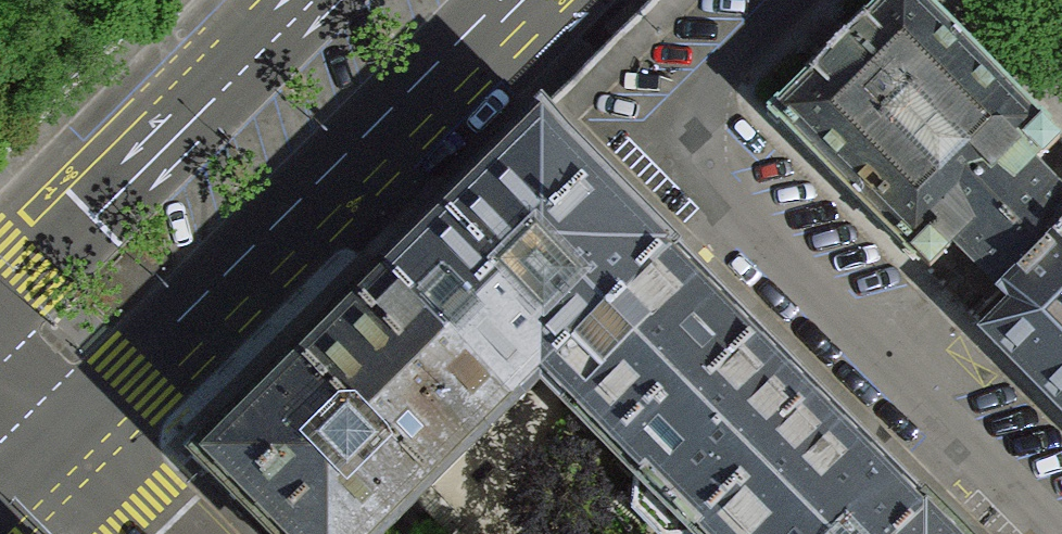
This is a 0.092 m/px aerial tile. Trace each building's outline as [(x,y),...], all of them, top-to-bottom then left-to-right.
[(927,0),(884,0),(855,28),(822,60),(770,110),(905,245),(934,217),(1007,146),(1039,115),(927,0)] [(1039,115),(1007,146),(1031,169),(1045,156),(1061,140),(1061,139),(1039,115)] [(545,116),(383,275),(521,395),(539,377),(670,243),(605,177),(545,116)] [(946,257),(988,298),(1002,284),(1061,228),(1061,173),(1045,156),(1031,169),(1007,146),(934,217),(961,242),(946,257)] [(961,242),(934,217),(905,245),(931,271),(946,257),(961,242)] [(1002,284),(1020,304),(1038,310),(1061,286),(1061,228),(1002,284)] [(670,243),(539,377),(638,478),(638,511),(663,533),(687,533),(696,532),(698,533),(898,533),(927,506),(670,243)] [(193,457),(270,533),(382,533),(521,395),(383,275),(193,457)] [(1038,310),(1020,304),(989,332),(1061,405),(1061,286),(1038,310)] [(898,533),(955,533),(927,506),(898,533)]
